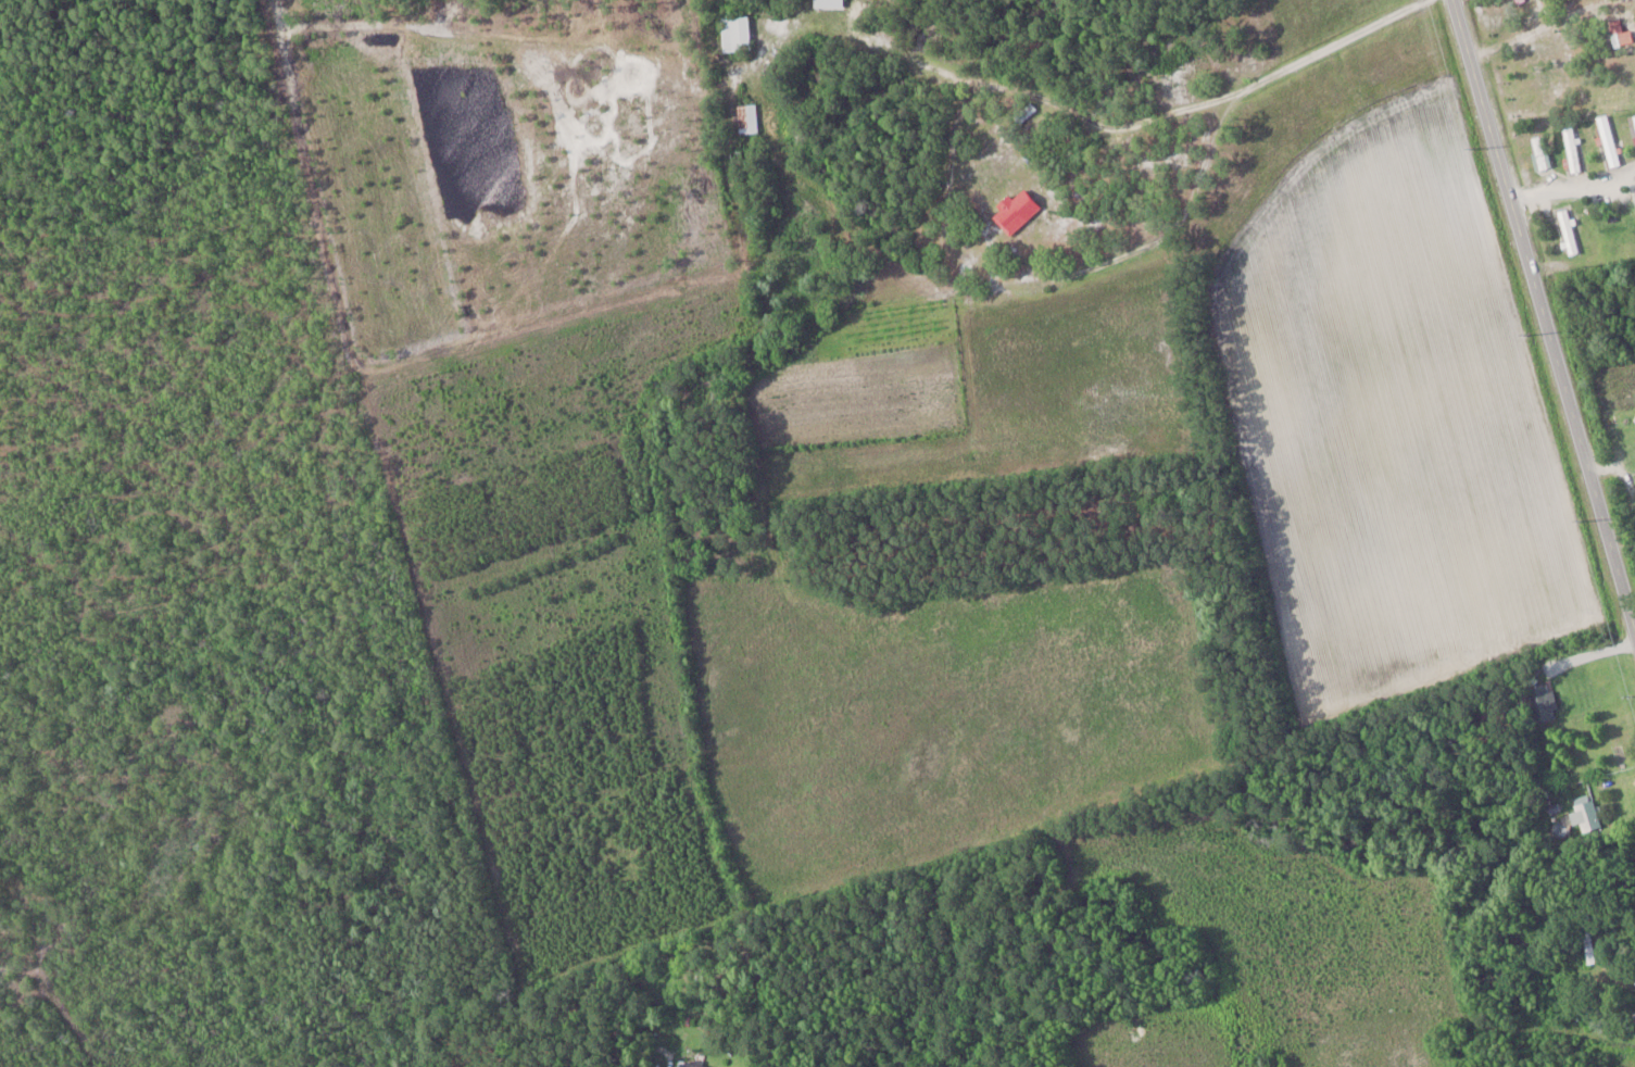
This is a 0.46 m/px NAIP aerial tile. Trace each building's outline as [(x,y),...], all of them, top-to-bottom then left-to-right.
[(722,17),(722,52),(750,52),(750,17),(722,17)] [(1036,110),(1029,101),(1013,114),(1020,123),(1036,110)] [(739,105),(739,134),(757,134),(757,105),(739,105)] [(1618,166),(1609,113),(1598,115),(1607,168),(1618,166)] [(1561,128),(1573,173),(1584,170),(1572,125),(1561,128)] [(1532,136),(1536,170),(1547,169),(1544,135),(1532,136)] [(1041,207),(1021,188),(1000,209),(1001,210),(993,218),(1012,236),(1041,207)] [(1578,252),(1568,207),(1555,210),(1565,255),(1578,252)] [(1526,688),(1535,723),(1558,716),(1548,682),(1526,688)] [(1602,827),(1593,799),(1573,805),(1582,833),(1602,827)]
